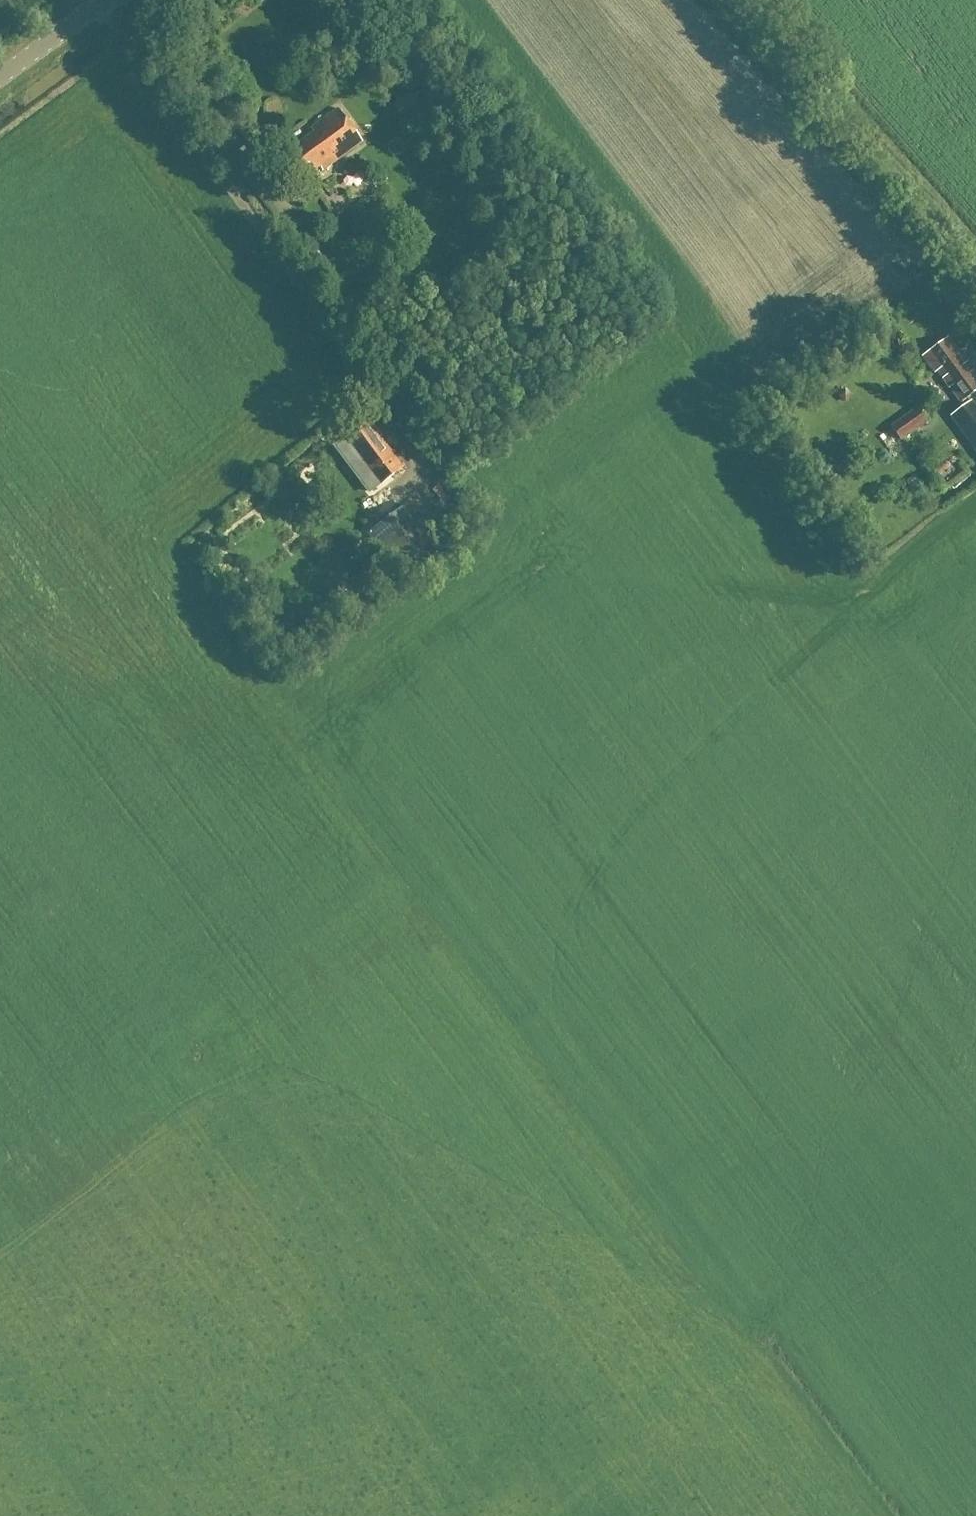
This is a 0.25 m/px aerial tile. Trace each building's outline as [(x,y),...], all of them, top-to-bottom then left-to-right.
[(322,171),(362,142),(337,108),(310,128),(313,133),(280,157),(298,182),(320,167),(322,171)] [(975,392),(975,376),(948,338),(922,357),(934,373),(937,371),(961,403),(975,392)] [(970,402),(951,415),(975,452),(975,410),(970,402)] [(900,441),(926,422),(916,408),(891,427),(900,441)] [(379,485),(402,468),(379,437),(382,435),(370,419),(335,446),(347,462),(356,454),(379,485)] [(492,513),(505,510),(501,496),(488,499),(492,513)] [(367,533),(395,571),(431,544),(403,506),(367,533)]
